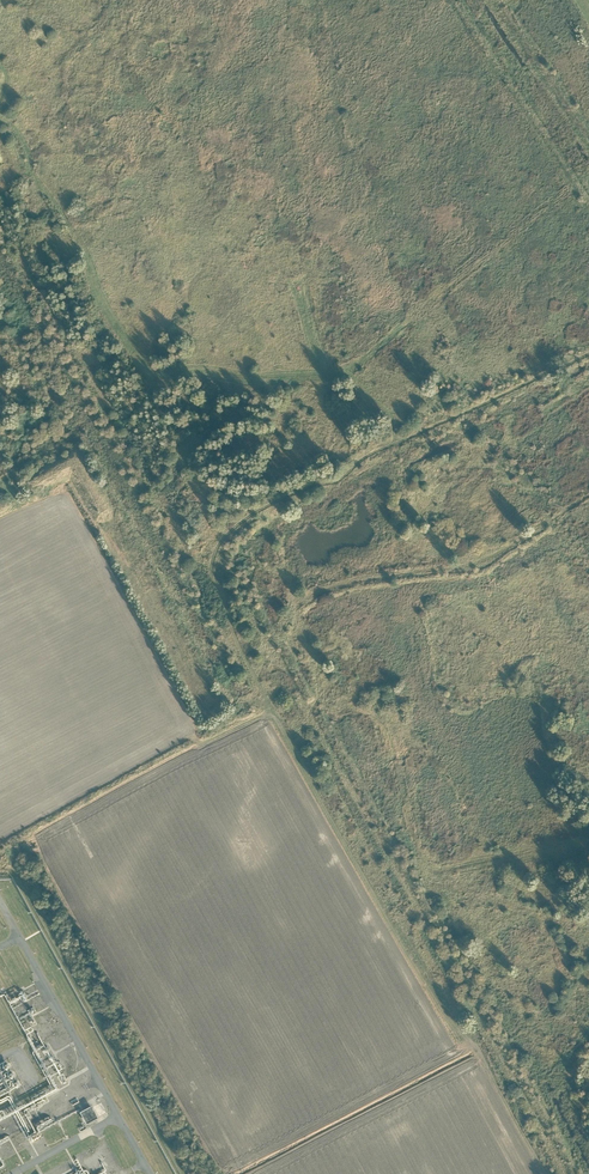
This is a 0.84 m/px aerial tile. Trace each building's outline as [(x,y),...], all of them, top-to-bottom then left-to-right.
[(93,1106),(81,1113),(88,1125),(100,1118),(93,1106)]
